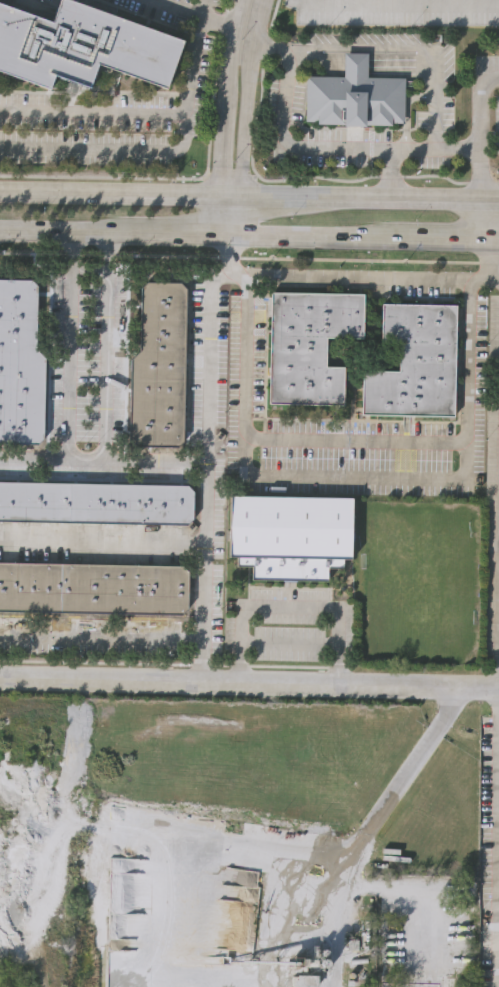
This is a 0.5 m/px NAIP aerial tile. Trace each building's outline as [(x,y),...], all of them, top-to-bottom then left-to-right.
[(54,20),(61,0),(80,0),(184,38),(167,86),(98,61),(90,85),(55,73),(51,86),(0,68),(0,1),(54,20)] [(368,52),(368,62),(367,76),(404,77),(403,121),(391,121),(391,124),(317,122),(317,119),(305,119),(306,75),(343,76),(343,62),(343,52),(368,52)] [(34,444),(0,443),(0,279),(29,280),(35,286),(34,349),(43,358),(40,438),(34,444)] [(177,446),(135,445),(129,438),(131,359),(140,348),(141,285),(147,280),(180,281),(186,287),(184,439),(177,446)] [(363,293),(362,337),(326,337),(325,365),(343,366),(343,404),(269,402),(271,291),(363,293)] [(381,302),(455,303),(453,415),(361,413),(362,370),(399,370),(399,341),(380,341),(381,302)] [(185,524),(0,520),(0,481),(187,485),(193,491),(192,518),(185,524)] [(237,565),(237,555),(229,555),(230,494),(353,497),(351,558),(343,558),(343,567),(328,567),(328,580),(252,578),(252,565),(237,565)] [(180,615),(0,611),(0,563),(180,566),(187,572),(187,609),(180,615)] [(291,984),(291,973),(320,973),(320,984),(291,984)]
